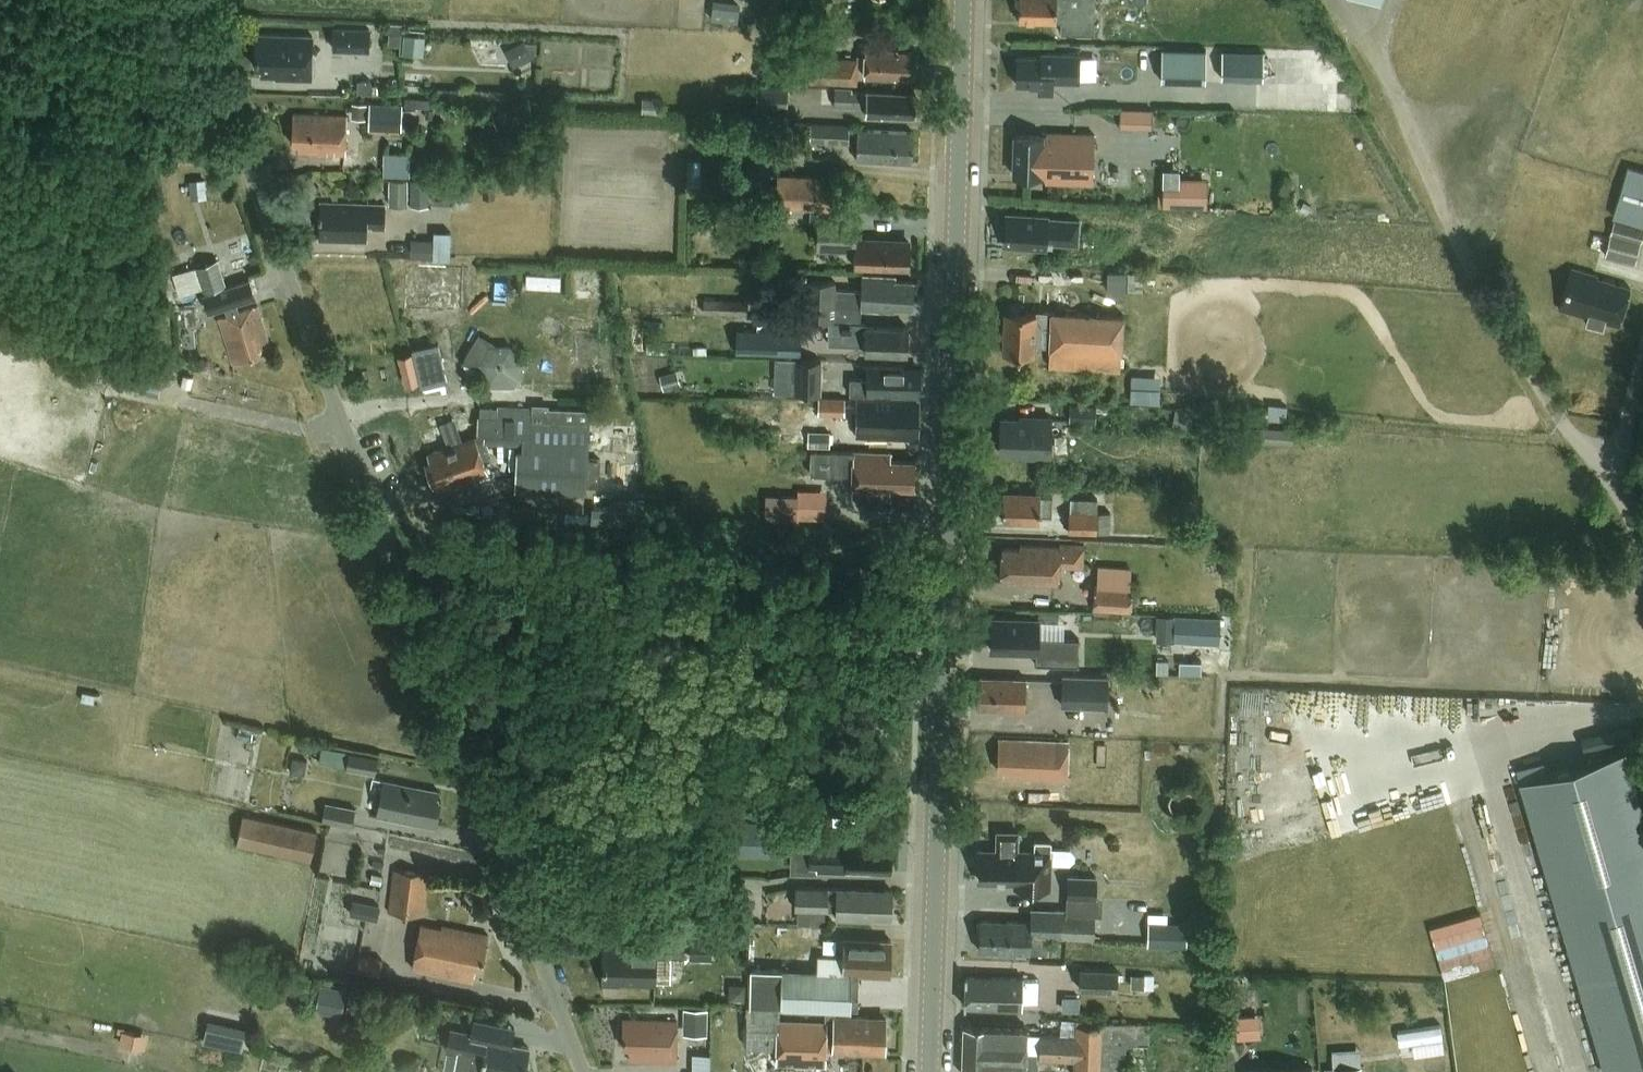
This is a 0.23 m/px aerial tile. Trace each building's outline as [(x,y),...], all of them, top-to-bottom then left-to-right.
[(1094,0),(1018,0),(1018,21),(1061,22),(1060,33),(1094,34),(1094,0)] [(370,28),(334,27),(333,50),(369,51),(370,28)] [(406,53),(428,53),(428,33),(406,33),(406,53)] [(310,79),(311,38),(256,36),(255,67),(262,67),(261,75),(276,76),(275,78),(310,79)] [(511,68),(532,58),(524,40),(503,51),(511,68)] [(856,83),(857,59),(809,57),(810,48),(788,47),(787,67),(808,68),(808,81),(856,83)] [(914,77),(915,51),(896,51),(897,49),(865,48),(864,76),(892,77),(895,76),(914,77)] [(1160,81),(1205,82),(1206,51),(1161,50),(1160,81)] [(1079,58),(1053,57),(1040,57),(1040,52),(1017,51),(1017,56),(1016,84),(1039,85),(1039,94),(1052,94),(1052,80),(1078,81),(1079,58)] [(1337,60),(1334,56),(1313,55),(1321,69),(1337,60)] [(370,85),(370,82),(357,81),(356,94),(379,95),(380,85),(370,85)] [(758,85),(757,107),(787,108),(788,86),(758,85)] [(833,106),(866,107),(865,115),(884,116),(884,114),(914,115),(915,94),(852,91),(852,89),(834,88),(833,106)] [(428,108),(429,100),(404,98),(404,106),(428,108)] [(659,114),(660,99),(642,99),(641,114),(659,114)] [(366,119),(367,104),(351,104),(351,119),(366,119)] [(403,105),(371,104),(370,129),(402,130),(403,105)] [(496,130),(518,123),(513,106),(491,112),(496,130)] [(1119,128),(1140,129),(1141,110),(1120,109),(1119,128)] [(433,120),(433,111),(424,110),(424,119),(433,120)] [(345,155),(347,116),(292,114),(291,144),(298,145),(298,152),(322,153),(322,154),(345,155)] [(809,144),(848,145),(848,125),(809,124),(809,144)] [(912,162),(913,132),(857,129),(856,160),(912,162)] [(1015,134),(1013,175),(1046,176),(1045,182),(1093,184),(1094,134),(1047,133),(1047,136),(1015,134)] [(384,156),(384,177),(410,178),(411,156),(384,156)] [(1642,228),(1642,171),(1628,167),(1613,219),(1612,219),(1642,228)] [(777,175),(776,196),(776,206),(833,208),(834,177),(777,175)] [(1162,182),(1162,204),(1177,204),(1177,207),(1207,207),(1207,179),(1177,179),(1177,182),(1162,182)] [(204,180),(188,181),(189,200),(205,199),(204,180)] [(389,180),(389,206),(408,206),(408,180),(389,180)] [(429,180),(411,180),(411,206),(429,206),(429,180)] [(472,200),(473,183),(454,181),(453,199),(472,200)] [(379,184),(371,188),(374,194),(376,198),(384,194),(379,184)] [(493,198),(494,188),(483,187),(482,198),(493,198)] [(449,191),(433,190),(433,205),(448,205),(449,191)] [(385,206),(367,206),(367,205),(320,203),(318,241),(366,242),(366,231),(385,232),(385,206)] [(706,207),(705,216),(721,217),(722,207),(706,207)] [(747,208),(747,219),(778,220),(779,209),(747,208)] [(1077,244),(1078,222),(1047,220),(1047,216),(1006,213),(1004,244),(1045,247),(1046,242),(1077,244)] [(908,266),(908,242),(873,241),(873,238),(856,238),(857,217),(817,215),(816,238),(835,239),(834,250),(854,250),(853,266),(885,267),(885,265),(908,266)] [(1603,257),(1633,266),(1642,231),(1642,230),(1613,222),(1603,257)] [(433,258),(433,259),(450,260),(450,232),(433,232),(433,240),(433,258)] [(433,258),(433,240),(410,240),(410,258),(433,258)] [(218,261),(196,267),(204,293),(226,286),(218,261)] [(1617,325),(1627,287),(1595,278),(1596,275),(1570,268),(1559,309),(1586,317),(1584,324),(1598,328),(1600,320),(1617,325)] [(1127,291),(1142,291),(1142,273),(1127,273),(1127,291)] [(560,288),(560,275),(526,274),(526,287),(560,288)] [(912,309),(914,282),(885,280),(885,276),(861,275),(861,291),(834,290),(835,282),(805,281),(804,320),(833,321),(833,320),(860,321),(861,309),(893,310),(893,308),(912,309)] [(603,276),(576,276),(576,304),(603,304),(603,276)] [(248,283),(201,299),(207,316),(223,311),(225,319),(218,321),(232,364),(258,355),(256,351),(268,347),(256,309),(239,314),(236,306),(254,300),(248,283)] [(704,298),(703,313),(747,315),(747,300),(704,298)] [(1119,369),(1121,314),(1052,311),(1051,319),(1035,318),(1035,315),(1005,313),(1003,351),(1031,352),(1032,346),(1048,347),(1047,366),(1119,369)] [(412,327),(431,326),(429,313),(410,315),(412,327)] [(901,354),(901,327),(860,326),(860,322),(826,321),(826,345),(858,346),(858,352),(901,354)] [(646,328),(633,328),(633,346),(646,346),(646,328)] [(1568,342),(1571,333),(1563,330),(1560,339),(1568,342)] [(487,386),(513,386),(527,363),(518,363),(509,348),(492,348),(494,344),(479,335),(463,363),(482,363),(491,378),(487,386)] [(819,353),(819,336),(770,336),(770,353),(819,353)] [(431,352),(418,355),(425,387),(438,384),(431,352)] [(815,361),(789,360),(788,394),(814,395),(815,361)] [(919,391),(919,371),(903,371),(903,367),(866,366),(866,379),(850,378),(850,394),(903,396),(903,391),(919,391)] [(158,396),(161,378),(162,370),(149,368),(148,374),(145,394),(158,396)] [(663,391),(680,386),(676,371),(659,376),(663,391)] [(193,378),(183,376),(181,386),(190,388),(193,378)] [(844,414),(845,399),(818,398),(818,414),(844,414)] [(918,438),(919,407),(913,406),(913,401),(856,399),(855,436),(918,438)] [(429,462),(426,463),(433,484),(434,483),(437,490),(470,479),(470,480),(488,474),(482,457),(490,454),(485,444),(523,446),(523,451),(517,451),(515,491),(586,494),(589,412),(497,408),(497,419),(490,419),(490,410),(489,410),(489,412),(480,412),(479,427),(486,427),(486,436),(475,438),(475,437),(427,454),(429,462)] [(1175,410),(1172,426),(1190,429),(1193,413),(1175,410)] [(1032,420),(1000,419),(999,452),(1022,453),(1022,456),(1049,457),(1051,418),(1032,418),(1032,420)] [(620,454),(639,454),(639,426),(600,426),(600,439),(612,439),(612,444),(620,444),(620,454)] [(1292,445),(1293,429),(1260,427),(1258,442),(1292,445)] [(807,430),(807,446),(829,446),(829,431),(807,430)] [(836,476),(836,475),(852,475),(852,496),(890,498),(890,487),(914,488),(915,461),(890,460),(891,453),(810,450),(809,475),(836,476)] [(638,484),(638,464),(623,464),(623,481),(599,481),(599,494),(636,494),(636,491),(644,491),(644,484),(638,484)] [(1049,516),(1051,498),(1038,497),(1038,492),(1000,490),(1000,520),(1039,522),(1038,516),(1049,516)] [(1096,513),(1096,500),(1069,499),(1069,512),(1068,512),(1067,532),(1096,534),(1096,533),(1109,533),(1110,513),(1096,513)] [(1018,549),(999,548),(998,577),(1024,578),(1024,582),(1057,584),(1058,566),(1081,567),(1082,545),(1057,544),(1057,546),(1018,545),(1018,549)] [(1094,585),(1093,610),(1131,612),(1133,587),(1094,585)] [(1174,642),(1174,617),(1155,616),(1155,642),(1174,642)] [(1039,622),(991,620),(990,650),(1035,652),(1035,665),(1077,666),(1078,640),(1038,638),(1039,622)] [(1219,632),(1219,620),(1205,620),(1204,631),(1219,632)] [(1103,660),(1089,660),(1089,671),(1103,671),(1103,660)] [(1200,675),(1200,662),(1179,662),(1178,675),(1200,675)] [(1108,676),(1062,675),(1061,707),(1107,709),(1108,676)] [(1026,679),(978,677),(977,708),(1024,710),(1026,679)] [(1066,779),(1068,742),(998,739),(998,770),(1004,771),(1004,776),(1066,779)] [(377,759),(348,754),(321,749),(319,761),(335,764),(335,766),(345,768),(345,769),(375,774),(377,759)] [(1642,1064),(1642,812),(1625,752),(1520,782),(1607,1071),(1616,1071),(1642,1064)] [(435,828),(440,800),(437,800),(438,792),(382,781),(375,816),(435,828)] [(351,827),(355,810),(325,804),(321,821),(351,827)] [(310,860),(316,832),(242,816),(236,844),(310,860)] [(722,824),(722,854),(773,855),(774,825),(722,824)] [(1049,887),(1050,866),(1071,866),(1075,862),(1075,856),(1070,851),(1050,851),(1050,840),(1034,840),(1034,851),(1017,851),(1017,832),(997,832),(996,850),(977,850),(976,862),(979,862),(979,881),(1015,882),(1015,886),(1049,887)] [(890,869),(890,845),(868,845),(868,842),(809,840),(809,865),(816,865),(816,870),(867,871),(867,869),(890,869)] [(382,871),(383,863),(373,861),(371,869),(382,871)] [(423,916),(427,874),(393,870),(388,913),(423,916)] [(380,886),(382,877),(371,875),(370,884),(380,886)] [(1069,875),(1068,895),(1098,896),(1098,877),(1069,875)] [(719,881),(718,914),(744,915),(745,882),(719,881)] [(890,917),(891,890),(795,887),(795,909),(835,910),(835,918),(866,919),(869,916),(890,917)] [(380,906),(352,901),(349,916),(377,922),(380,906)] [(1094,938),(1095,912),(1031,910),(1030,922),(980,920),(980,923),(976,923),(976,933),(979,933),(979,951),(999,951),(999,954),(1014,955),(1014,952),(1047,953),(1048,938),(1066,939),(1066,938),(1094,938)] [(1148,923),(1148,946),(1186,947),(1187,924),(1148,923)] [(441,929),(420,925),(411,968),(471,981),(474,966),(481,968),(487,935),(441,926),(441,929)] [(623,948),(603,947),(602,982),(654,984),(655,956),(682,957),(683,931),(624,929),(623,948)] [(1485,934),(1434,949),(1444,980),(1494,965),(1485,934)] [(889,975),(890,940),(843,938),(843,940),(843,957),(817,956),(817,971),(851,973),(889,975)] [(690,940),(690,960),(711,961),(711,940),(690,940)] [(379,976),(382,961),(358,956),(355,971),(379,976)] [(851,973),(817,971),(782,970),(782,969),(750,969),(749,1005),(747,1005),(747,1011),(834,1013),(834,1009),(850,1010),(851,973)] [(1080,970),(1079,991),(1119,992),(1119,970),(1080,970)] [(1143,989),(1143,975),(1130,975),(1130,989),(1143,989)] [(1022,1008),(1022,998),(1023,978),(965,976),(964,1007),(1022,1008)] [(345,987),(319,982),(314,1010),(340,1015),(345,987)] [(366,988),(351,984),(344,1017),(359,1020),(366,988)] [(744,1001),(744,984),(728,984),(728,1001),(744,1001)] [(683,1036),(706,1036),(707,1010),(683,1010),(683,1036)] [(834,1016),(834,1013),(747,1011),(745,1047),(777,1047),(776,1071),(794,1071),(794,1065),(825,1066),(826,1032),(832,1032),(832,1050),(851,1050),(853,1053),(862,1053),(866,1049),(884,1049),(886,1019),(868,1018),(869,1016),(834,1016)] [(676,1064),(676,1021),(623,1020),(622,1048),(629,1048),(629,1061),(663,1062),(663,1064),(676,1064)] [(1231,1020),(1232,1039),(1240,1039),(1239,1020),(1231,1020)] [(528,1048),(511,1045),(514,1029),(474,1021),(471,1034),(451,1030),(447,1051),(456,1053),(453,1071),(524,1071),(528,1048)] [(1146,1021),(1101,1022),(1101,1026),(1075,1025),(1075,1037),(1039,1035),(1038,1059),(1074,1061),(1074,1071),(1147,1071),(1146,1021)] [(206,1028),(203,1043),(241,1051),(246,1029),(231,1026),(230,1033),(206,1028)] [(1027,1028),(963,1026),(963,1051),(1026,1053),(1027,1028)] [(713,1071),(713,1051),(695,1052),(695,1071),(713,1071)] [(1026,1053),(963,1051),(962,1071),(1026,1071),(1026,1053)]
